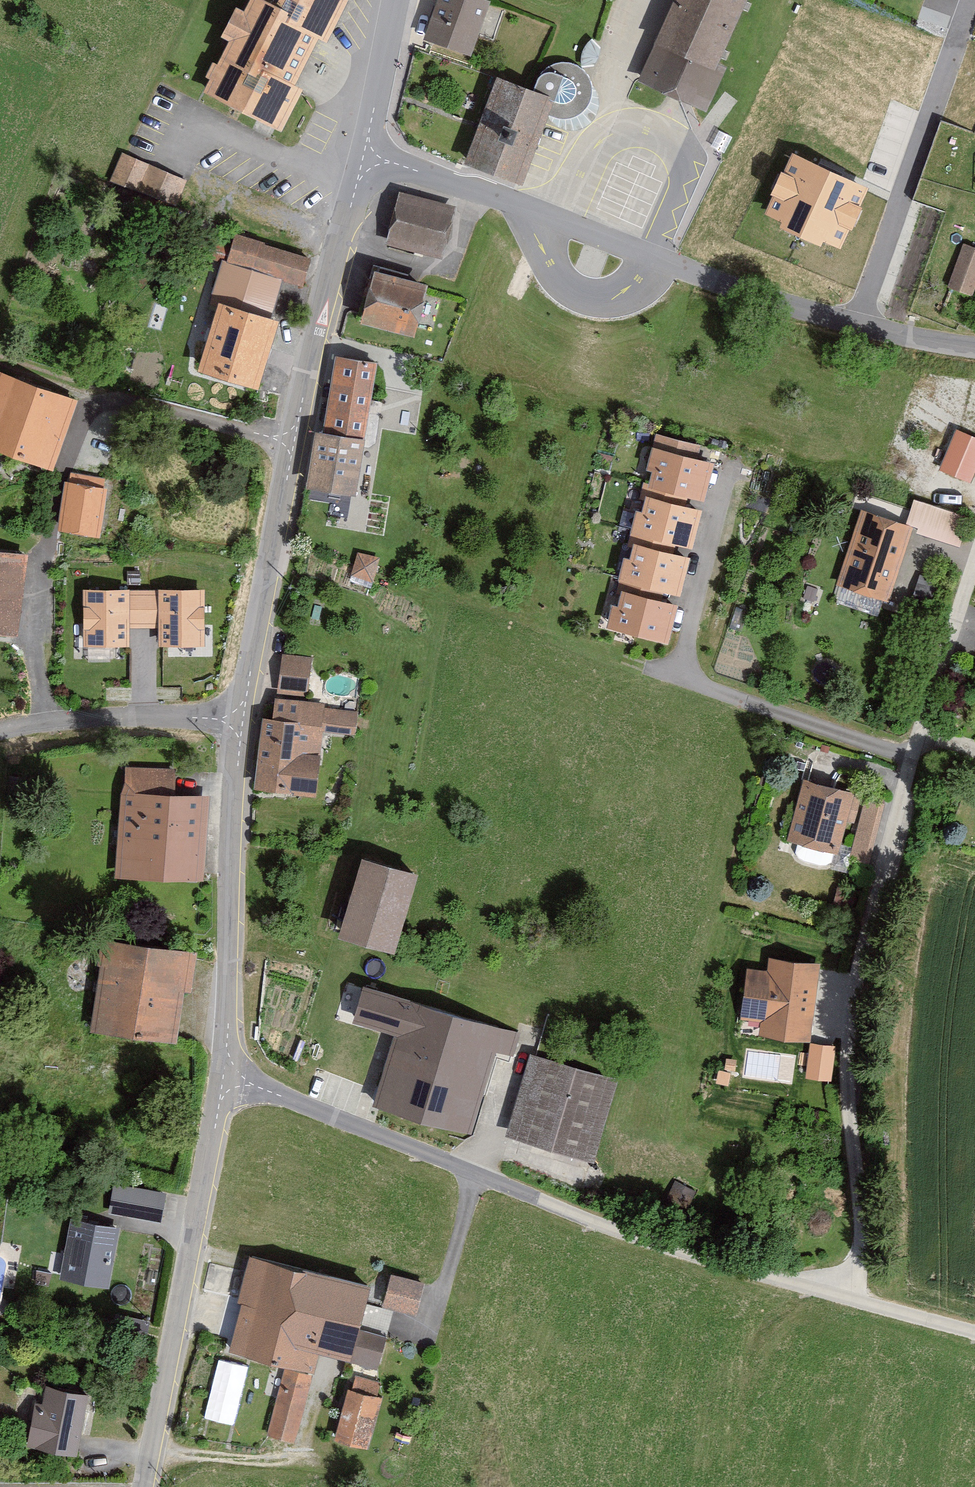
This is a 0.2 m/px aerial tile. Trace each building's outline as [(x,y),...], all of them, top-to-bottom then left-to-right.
[(251,10),(243,6),(228,37),(237,41),(211,92),(287,130),(307,90),(301,88),(326,37),(335,41),(355,0),(257,0),(251,10)] [(494,0),(442,0),(429,37),(476,54),(495,0),(494,0)] [(644,81),(711,111),(731,66),(724,63),(753,0),(681,0),(644,81)] [(559,99),(504,78),(472,162),(527,183),(548,127),(550,124),(559,99)] [(869,182),(793,148),(766,209),(842,243),(869,182)] [(190,179),(125,151),(114,176),(179,204),(190,179)] [(459,205),(404,193),(394,241),(449,253),(459,205)] [(317,256),(241,232),(233,259),(291,277),(309,282),(317,256)] [(967,241),(950,283),(974,293),(974,244),(967,241)] [(291,277),(233,259),(225,257),(211,303),(224,307),(226,302),(279,318),(291,277)] [(433,286),(382,272),(369,321),(420,335),(433,286)] [(279,318),(226,302),(224,307),(207,370),(267,388),(286,320),(279,318)] [(381,362),(340,355),(327,430),(369,436),(381,362)] [(0,371),(0,446),(60,467),(83,400),(0,371)] [(953,426),(937,468),(970,481),(974,469),(974,435),(953,426)] [(327,430),(320,429),(312,486),(362,493),(369,436),(327,430)] [(721,461),(660,446),(651,486),(712,500),(721,461)] [(106,486),(65,480),(58,528),(99,534),(106,486)] [(709,510),(654,496),(649,514),(643,512),(638,533),(699,549),(709,510)] [(920,499),(913,522),(918,523),(915,532),(962,547),(972,516),(920,499)] [(913,522),(867,508),(844,584),(894,600),(915,532),(918,523),(913,522)] [(696,556),(642,542),(637,560),(631,559),(626,578),(687,593),(696,556)] [(0,549),(0,631),(20,634),(32,553),(0,549)] [(359,551),(354,573),(375,578),(380,556),(359,551)] [(128,587),(85,587),(84,641),(128,641),(128,587)] [(204,641),(204,587),(160,588),(161,641),(204,641)] [(680,605),(629,592),(626,607),(618,605),(613,626),(671,641),(680,605)] [(308,670),(283,668),(282,688),(306,690),(308,670)] [(328,701),(277,695),(275,716),(268,715),(260,787),(318,794),(327,721),(357,724),(358,711),(327,708),(328,701)] [(179,767),(127,765),(123,874),(208,876),(211,796),(178,795),(179,767)] [(866,793),(810,779),(795,839),(851,853),(866,793)] [(425,874),(369,857),(345,935),(401,952),(425,874)] [(202,952),(109,938),(95,1029),(188,1044),(202,952)] [(823,963),(773,957),(772,969),(752,967),(746,1016),(767,1019),(765,1034),(813,1040),(823,963)] [(521,1031),(369,985),(359,1020),(396,1031),(375,1101),(474,1131),(500,1047),(515,1052),(521,1031)] [(621,1077),(533,1051),(509,1132),(598,1158),(621,1077)] [(172,1192),(118,1181),(112,1209),(165,1221),(172,1192)] [(124,1228),(75,1219),(65,1275),(114,1284),(124,1228)] [(367,1289),(252,1258),(227,1351),(287,1367),(269,1436),(298,1444),(323,1352),(376,1366),(391,1311),(363,1304),(367,1289)] [(424,1285),(392,1276),(384,1305),(416,1313),(424,1285)] [(94,1391),(50,1383),(46,1406),(42,1405),(34,1445),(82,1454),(94,1391)] [(383,1399),(349,1390),(336,1441),(370,1449),(383,1399)]
